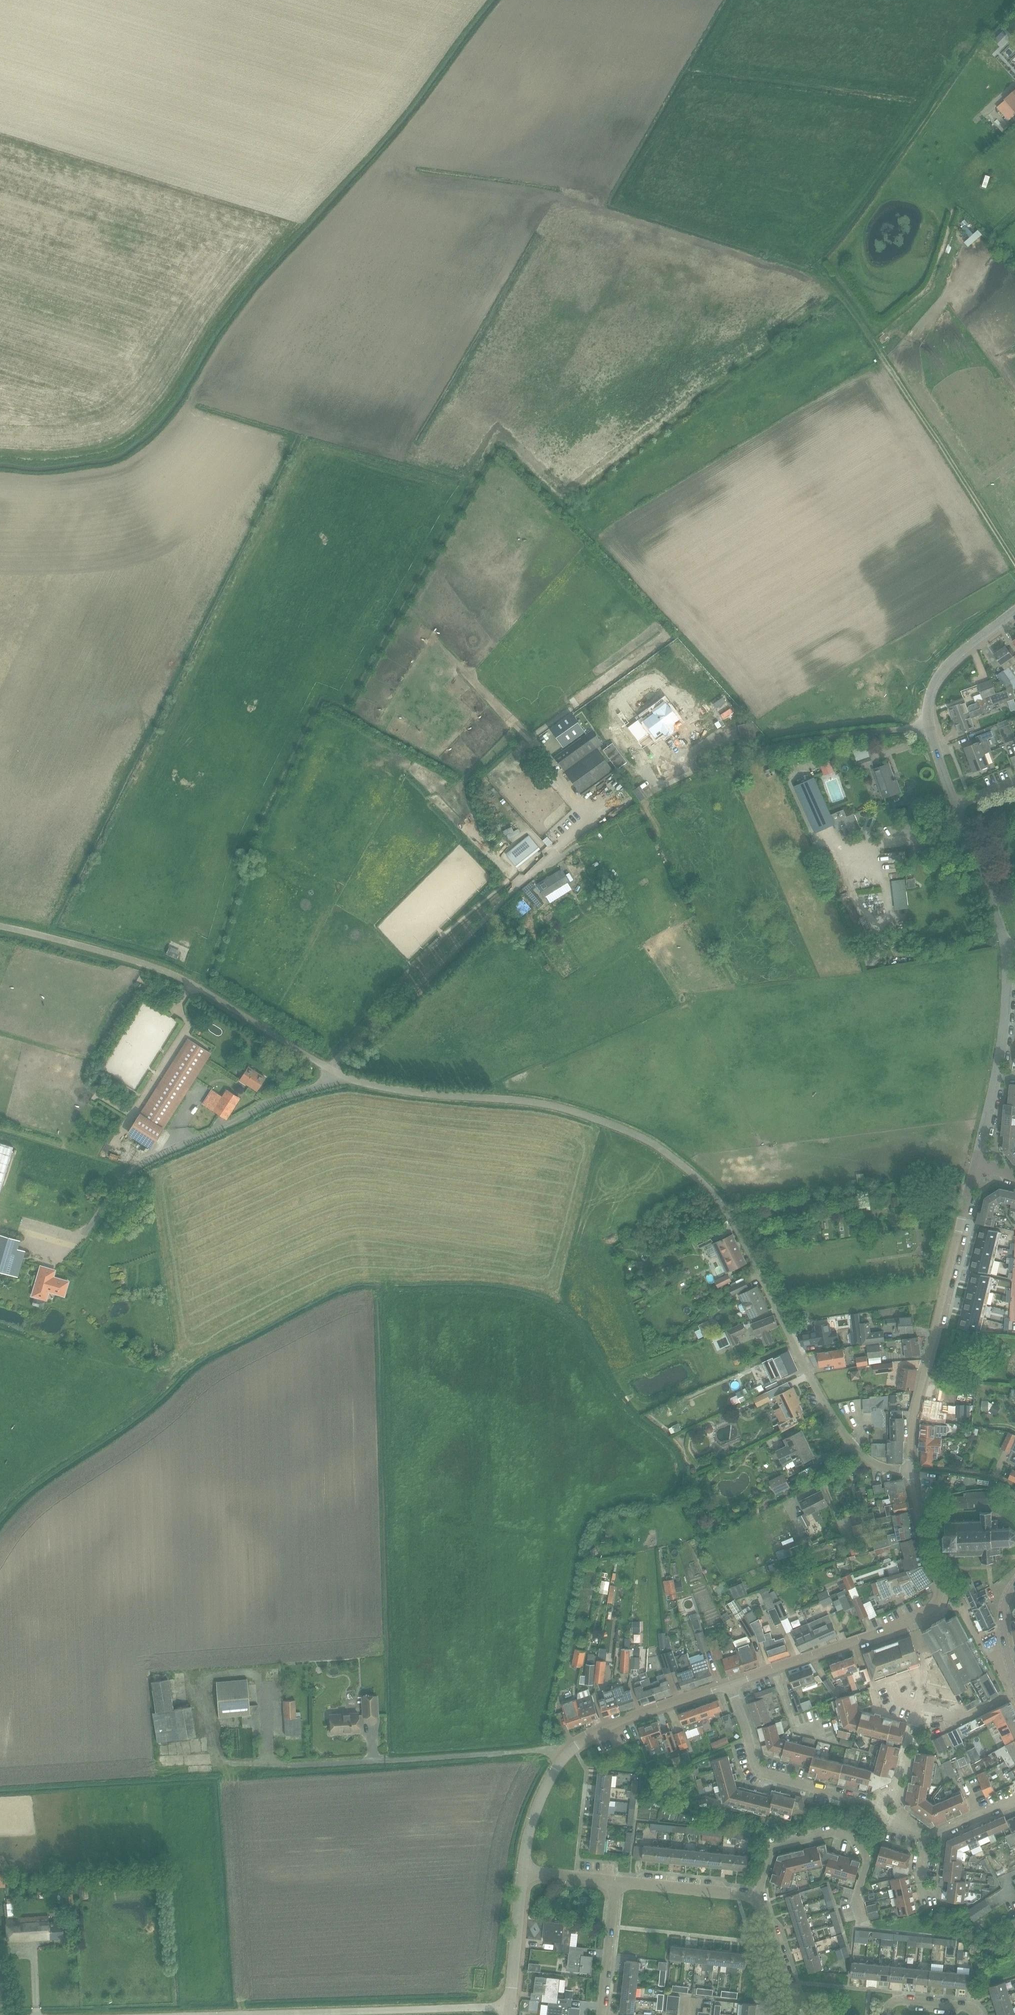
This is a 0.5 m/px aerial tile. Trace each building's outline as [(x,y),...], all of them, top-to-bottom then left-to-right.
[(992,36),(997,41),(1004,34),(999,30),(992,36)] [(1014,110),(1014,91),(1006,99),(1014,110)] [(986,175),(982,187),(986,188),(990,177),(986,175)] [(975,221),(970,224),(975,234),(980,232),(975,221)] [(1003,684),(1004,686),(1005,686),(1007,690),(1014,687),(1014,690),(1014,689),(1014,674),(1010,667),(1013,665),(1010,660),(1014,658),(1006,646),(994,654),(1005,670),(997,675),(1003,684)] [(978,685),(982,694),(984,699),(976,702),(977,703),(969,706),(969,707),(967,708),(965,702),(950,708),(953,718),(969,712),(979,709),(988,705),(985,699),(996,695),(996,694),(991,680),(978,685)] [(979,709),(981,714),(991,710),(989,706),(999,703),(1000,704),(1014,699),(1014,696),(1014,690),(1014,687),(1007,690),(996,694),(996,695),(985,699),(988,705),(979,709)] [(642,716),(627,727),(638,742),(652,732),(654,733),(656,736),(663,732),(663,733),(665,734),(673,728),(671,725),(678,720),(664,702),(652,710),(654,713),(645,720),(643,717),(642,716)] [(618,713),(617,714),(626,725),(629,722),(621,712),(618,714),(618,713)] [(969,712),(953,718),(959,734),(969,731),(975,728),(971,717),(969,712)] [(562,747),(583,731),(571,714),(549,730),(562,747)] [(738,725),(742,741),(756,737),(752,722),(738,725)] [(1005,726),(1011,741),(1014,740),(1014,735),(1011,724),(1005,726)] [(1011,741),(1005,726),(999,729),(1005,744),(1011,741)] [(995,737),(992,731),(976,737),(979,743),(965,748),(969,759),(992,751),(988,740),(995,737)] [(594,732),(588,736),(597,748),(603,744),(594,732)] [(588,736),(556,760),(580,793),(612,770),(597,748),(588,736)] [(863,748),(864,756),(877,754),(876,746),(863,748)] [(992,751),(969,759),(974,772),(990,766),(985,754),(992,751)] [(857,761),(859,768),(873,763),(870,757),(857,761)] [(874,769),(877,779),(884,798),(891,795),(891,793),(900,790),(896,779),(894,780),(889,764),(874,769)] [(765,771),(767,777),(776,773),(774,768),(765,771)] [(795,786),(816,833),(835,824),(831,815),(815,778),(813,778),(814,778),(796,786),(795,786)] [(642,786),(650,796),(657,791),(649,781),(642,786)] [(633,791),(640,801),(648,797),(640,786),(633,791)] [(844,809),(837,813),(831,815),(835,824),(838,831),(843,829),(846,836),(860,830),(861,828),(855,814),(847,817),(844,809)] [(561,837),(567,830),(562,826),(556,832),(561,837)] [(556,842),(561,838),(556,832),(551,835),(556,842)] [(506,853),(509,858),(517,867),(540,849),(529,835),(506,853)] [(539,886),(544,895),(545,896),(553,891),(554,891),(554,890),(566,882),(560,873),(539,886)] [(521,889),(522,891),(538,908),(544,903),(533,890),(536,887),(530,881),(521,889)] [(512,913),(516,917),(518,920),(521,918),(515,911),(512,913)] [(169,947),(166,954),(177,959),(181,952),(169,947)] [(129,1132),(152,1147),(163,1130),(161,1129),(210,1052),(189,1040),(141,1116),(139,1115),(129,1132)] [(240,1080),(257,1091),(265,1077),(248,1067),(240,1080)] [(222,1096),(214,1111),(227,1119),(240,1099),(226,1090),(222,1096)] [(1004,1115),(1014,1116),(1014,1105),(1008,1105),(1009,1104),(1005,1104),(1004,1115)] [(1004,1115),(1003,1124),(1014,1126),(1014,1116),(1004,1115)] [(1003,1124),(1002,1135),(1005,1136),(1005,1135),(1014,1136),(1014,1126),(1003,1124)] [(1005,1136),(1003,1150),(1009,1157),(1014,1152),(1014,1136),(1005,1135),(1005,1136)] [(13,1147),(0,1143),(0,1192),(13,1147)] [(1000,1189),(992,1193),(999,1203),(1002,1201),(1012,1203),(1014,1192),(1000,1189)] [(985,1198),(982,1212),(982,1213),(993,1215),(996,1205),(999,1203),(992,1193),(985,1198)] [(982,1213),(982,1212),(979,1212),(977,1223),(994,1226),(996,1216),(993,1215),(982,1213)] [(0,1223),(0,1231),(7,1233),(9,1221),(1,1219),(0,1223)] [(976,1241),(998,1246),(1001,1232),(980,1227),(976,1241)] [(0,1234),(0,1272),(18,1277),(25,1251),(18,1249),(20,1240),(0,1234)] [(697,1241),(700,1248),(713,1242),(710,1235),(697,1241)] [(714,1244),(727,1272),(746,1263),(733,1235),(714,1244)] [(973,1255),(995,1260),(998,1246),(976,1241),(973,1255)] [(970,1269),(991,1274),(995,1260),(973,1255),(970,1269)] [(32,1296),(42,1299),(44,1291),(55,1294),(56,1293),(64,1296),(69,1281),(48,1275),(50,1269),(41,1266),(32,1296)] [(969,1286),(990,1291),(994,1277),(972,1272),(969,1286)] [(716,1281),(719,1287),(732,1281),(728,1275),(716,1281)] [(730,1287),(734,1295),(748,1288),(745,1281),(730,1287)] [(965,1300),(987,1305),(990,1291),(969,1286),(965,1300)] [(769,1310),(758,1287),(739,1295),(743,1303),(740,1304),(739,1307),(741,1312),(743,1312),(747,1311),(750,1318),(769,1310)] [(962,1313),(984,1318),(987,1305),(965,1300),(962,1313)] [(981,1331),(984,1318),(962,1313),(959,1327),(980,1332),(981,1331)] [(752,1323),(757,1337),(763,1335),(767,1344),(773,1342),(769,1330),(778,1326),(774,1315),(752,1323)] [(913,1316),(903,1317),(899,1317),(899,1318),(888,1319),(888,1326),(895,1326),(895,1333),(913,1332),(913,1316)] [(697,1333),(700,1338),(701,1338),(705,1336),(714,1332),(708,1321),(700,1326),(702,1329),(698,1331),(697,1332),(697,1333)] [(869,1322),(861,1323),(863,1344),(884,1341),(883,1332),(871,1333),(869,1322)] [(744,1323),(727,1331),(734,1345),(739,1343),(736,1336),(747,1331),(744,1323)] [(800,1334),(802,1345),(819,1342),(820,1344),(833,1342),(832,1341),(838,1340),(837,1331),(831,1332),(829,1324),(816,1326),(816,1328),(817,1331),(800,1334)] [(724,1342),(726,1346),(731,1344),(725,1331),(712,1338),(716,1346),(724,1342)] [(861,1332),(854,1333),(851,1336),(852,1344),(862,1343),(861,1332)] [(918,1337),(909,1339),(904,1339),(907,1356),(921,1354),(918,1337)] [(868,1346),(869,1358),(881,1357),(880,1345),(868,1346)] [(835,1365),(835,1368),(846,1366),(844,1349),(818,1353),(820,1367),(835,1365)] [(788,1351),(779,1355),(774,1358),(778,1365),(775,1366),(780,1378),(797,1370),(788,1351)] [(867,1357),(856,1359),(858,1366),(868,1365),(867,1357)] [(874,1365),(876,1373),(893,1371),(892,1363),(874,1365)] [(899,1388),(914,1390),(917,1370),(901,1368),(899,1388)] [(765,1385),(768,1391),(779,1386),(776,1379),(765,1385)] [(959,1387),(957,1400),(965,1401),(966,1397),(974,1399),(976,1390),(959,1387)] [(775,1411),(779,1417),(781,1422),(779,1423),(783,1431),(805,1420),(801,1413),(802,1412),(795,1398),(797,1397),(793,1388),(777,1396),(783,1407),(775,1411)] [(732,1397),(731,1400),(733,1403),(736,1404),(741,1401),(741,1402),(747,1400),(742,1390),(737,1392),(738,1394),(732,1397)] [(933,1398),(945,1401),(946,1393),(934,1391),(933,1398)] [(755,1399),(758,1406),(770,1400),(767,1393),(755,1399)] [(878,1393),(878,1405),(896,1404),(895,1393),(878,1393)] [(940,1402),(935,1401),(925,1400),(921,1419),(944,1423),(944,1418),(935,1417),(936,1412),(939,1412),(940,1402)] [(976,1403),(975,1422),(989,1423),(990,1404),(976,1403)] [(965,1404),(957,1404),(957,1418),(965,1418),(965,1417),(971,1417),(971,1406),(965,1406),(965,1404)] [(851,1410),(855,1417),(859,1415),(855,1408),(851,1410)] [(892,1440),(904,1439),(903,1410),(891,1411),(892,1440)] [(673,1426),(669,1428),(672,1433),(675,1432),(676,1432),(682,1429),(679,1423),(672,1426),(673,1426)] [(921,1424),(920,1437),(942,1438),(942,1434),(947,1434),(947,1425),(921,1424)] [(801,1432),(792,1436),(786,1439),(789,1446),(778,1452),(787,1470),(813,1457),(801,1432)] [(1010,1452),(1014,1440),(1014,1434),(1009,1432),(1001,1449),(1010,1452)] [(942,1438),(920,1437),(919,1450),(923,1450),(922,1458),(922,1465),(933,1466),(933,1459),(938,1459),(938,1451),(941,1451),(942,1438)] [(904,1439),(892,1440),(888,1440),(888,1444),(872,1444),(872,1457),(891,1457),(891,1461),(902,1461),(903,1439),(904,1439)] [(769,1480),(775,1495),(790,1488),(784,1474),(769,1480)] [(875,1496),(889,1493),(906,1490),(903,1479),(885,1482),(886,1487),(882,1488),(882,1484),(873,1485),(875,1496)] [(923,1500),(933,1505),(938,1494),(948,1493),(952,1484),(941,1481),(938,1487),(934,1485),(933,1488),(931,1486),(923,1500)] [(885,1505),(893,1503),(908,1500),(906,1490),(889,1493),(890,1498),(882,1500),(884,1505),(885,1505)] [(801,1502),(806,1511),(807,1514),(811,1512),(816,1521),(818,1520),(819,1523),(823,1522),(817,1510),(827,1504),(821,1492),(801,1502)] [(949,1497),(950,1507),(950,1508),(973,1507),(973,1504),(990,1503),(990,1492),(964,1493),(964,1497),(949,1497)] [(886,1511),(887,1516),(910,1510),(908,1500),(893,1503),(891,1504),(885,1505),(886,1511)] [(894,1520),(895,1525),(912,1521),(910,1510),(887,1516),(877,1518),(878,1524),(894,1520)] [(956,1521),(955,1520),(954,1520),(954,1521),(946,1522),(946,1520),(944,1520),(944,1522),(943,1522),(943,1523),(946,1523),(946,1533),(946,1535),(944,1535),(944,1536),(946,1536),(946,1547),(945,1547),(945,1548),(946,1548),(946,1549),(945,1549),(945,1551),(946,1551),(946,1555),(945,1555),(945,1556),(946,1556),(946,1558),(948,1557),(948,1556),(956,1556),(956,1557),(958,1557),(958,1556),(965,1555),(965,1557),(967,1557),(967,1555),(974,1555),(974,1557),(976,1556),(976,1555),(983,1555),(983,1562),(982,1563),(983,1564),(984,1563),(993,1563),(994,1564),(995,1563),(994,1562),(994,1555),(1000,1554),(1001,1555),(1002,1554),(1001,1553),(1000,1546),(1004,1546),(1004,1547),(1005,1547),(1005,1546),(1010,1545),(1010,1547),(1011,1547),(1011,1545),(1014,1542),(1014,1531),(1011,1528),(1011,1527),(1009,1527),(1009,1528),(1005,1528),(1005,1526),(1003,1527),(1003,1528),(998,1528),(998,1527),(998,1520),(994,1520),(992,1520),(992,1513),(993,1511),(992,1511),(991,1512),(982,1512),(981,1511),(980,1512),(981,1513),(981,1521),(974,1521),(974,1519),(972,1520),(972,1521),(964,1521),(964,1520),(963,1520),(963,1521),(956,1521)] [(799,1516),(804,1527),(809,1524),(804,1513),(799,1516)] [(916,1536),(912,1521),(895,1525),(897,1533),(889,1535),(889,1536),(889,1538),(873,1542),(875,1549),(899,1542),(898,1540),(916,1536)] [(785,1549),(788,1556),(788,1557),(820,1544),(818,1539),(812,1541),(810,1535),(802,1538),(803,1542),(785,1549)] [(920,1553),(916,1537),(899,1542),(875,1549),(876,1554),(903,1546),(906,1557),(920,1553)] [(900,1572),(909,1569),(923,1565),(920,1553),(906,1557),(896,1560),(900,1572)] [(923,1565),(909,1569),(900,1572),(888,1576),(889,1578),(877,1582),(881,1594),(883,1599),(904,1590),(909,1597),(934,1581),(924,1565),(923,1565)] [(860,1594),(867,1591),(856,1570),(850,1573),(860,1594)] [(843,1577),(849,1590),(856,1587),(850,1574),(843,1577)] [(669,1595),(670,1599),(678,1598),(677,1592),(675,1582),(674,1579),(672,1580),(671,1575),(667,1576),(667,1580),(664,1581),(666,1595),(669,1595)] [(615,1589),(617,1578),(609,1577),(607,1588),(615,1589)] [(984,1631),(994,1626),(997,1624),(986,1603),(987,1602),(987,1600),(986,1597),(989,1596),(986,1589),(985,1589),(983,1584),(976,1587),(971,1578),(961,1583),(962,1585),(958,1587),(962,1595),(966,1593),(984,1631)] [(729,1588),(736,1599),(748,1594),(744,1582),(729,1588)] [(832,1602),(830,1596),(827,1590),(819,1594),(824,1606),(832,1602)] [(771,1592),(778,1610),(782,1619),(789,1617),(782,1600),(779,1601),(775,1591),(771,1592)] [(860,1597),(853,1600),(861,1618),(868,1615),(860,1597)] [(749,1638),(756,1634),(746,1616),(742,1610),(743,1610),(736,1599),(734,1600),(728,1604),(739,1621),(748,1636),(749,1638)] [(749,1606),(743,1610),(742,1610),(746,1616),(756,1634),(759,1642),(760,1642),(759,1642),(764,1640),(771,1661),(790,1654),(785,1637),(784,1638),(784,1637),(776,1640),(775,1638),(772,1639),(770,1632),(764,1634),(760,1619),(759,1620),(753,1610),(752,1610),(749,1606)] [(776,1607),(770,1610),(776,1625),(782,1622),(776,1607)] [(797,1614),(789,1616),(794,1629),(801,1626),(797,1614)] [(829,1615),(808,1623),(817,1644),(838,1635),(829,1615)] [(965,1684),(971,1680),(984,1674),(973,1653),(974,1648),(969,1646),(966,1640),(969,1638),(957,1615),(947,1621),(945,1618),(932,1625),(933,1626),(923,1632),(957,1694),(967,1689),(965,1684)] [(691,1620),(702,1652),(709,1650),(699,1618),(691,1620)] [(817,1644),(808,1623),(792,1631),(797,1642),(796,1642),(797,1643),(801,1651),(817,1644)] [(666,1636),(666,1632),(659,1633),(661,1654),(665,1653),(667,1652),(667,1649),(666,1636)] [(748,1636),(733,1641),(737,1648),(738,1654),(743,1670),(760,1664),(755,1651),(752,1643),(751,1643),(749,1638),(748,1636)] [(921,1665),(911,1637),(865,1653),(875,1681),(921,1665)] [(709,1642),(715,1659),(723,1657),(717,1640),(709,1642)] [(600,1648),(599,1659),(606,1659),(607,1649),(600,1648)] [(572,1665),(583,1667),(586,1651),(576,1649),(572,1665)] [(622,1649),(621,1673),(629,1673),(630,1649),(622,1649)] [(631,1674),(639,1674),(640,1658),(640,1649),(633,1649),(633,1657),(632,1657),(631,1674)] [(678,1673),(684,1689),(698,1685),(690,1657),(688,1652),(687,1652),(687,1653),(682,1654),(679,1659),(676,1660),(673,1650),(667,1652),(665,1653),(671,1671),(678,1669),(679,1673),(678,1673)] [(658,1681),(651,1683),(656,1699),(672,1694),(665,1673),(671,1671),(665,1653),(661,1654),(658,1655),(665,1673),(657,1676),(658,1681)] [(690,1657),(698,1685),(714,1679),(707,1658),(705,1659),(704,1654),(703,1654),(701,1655),(700,1654),(690,1657)] [(743,1670),(738,1654),(723,1659),(728,1675),(743,1670)] [(854,1657),(842,1661),(850,1684),(854,1683),(852,1677),(849,1678),(848,1676),(854,1673),(852,1670),(858,1668),(854,1657)] [(607,1661),(597,1660),(594,1682),(604,1683),(607,1661)] [(850,1684),(842,1661),(831,1665),(836,1680),(841,1678),(844,1686),(850,1684)] [(585,1684),(594,1685),(595,1665),(587,1664),(585,1684)] [(802,1686),(804,1691),(818,1686),(817,1684),(823,1682),(819,1675),(815,1677),(811,1668),(790,1675),(794,1689),(802,1686)] [(871,1681),(867,1669),(861,1671),(865,1683),(871,1681)] [(980,1697),(969,1703),(971,1708),(983,1702),(983,1703),(999,1694),(987,1672),(984,1674),(971,1680),(980,1697)] [(371,1676),(371,1684),(381,1684),(381,1676),(371,1676)] [(656,1699),(651,1683),(649,1678),(641,1681),(642,1686),(636,1688),(641,1704),(656,1699)] [(823,1681),(830,1692),(836,1688),(829,1678),(823,1681)] [(190,1706),(173,1709),(168,1679),(152,1682),(156,1712),(153,1713),(158,1742),(195,1736),(196,1736),(191,1706),(190,1706)] [(259,1714),(258,1705),(249,1705),(246,1679),(215,1682),(219,1718),(259,1714)] [(614,1690),(613,1690),(620,1711),(636,1706),(631,1689),(625,1691),(623,1686),(613,1689),(614,1690)] [(771,1688),(759,1692),(755,1694),(758,1700),(748,1704),(756,1726),(771,1721),(763,1699),(774,1695),(771,1688)] [(620,1711),(613,1690),(604,1693),(606,1698),(600,1700),(605,1716),(620,1711)] [(592,1694),(576,1699),(584,1723),(600,1718),(592,1694)] [(762,1745),(762,1747),(764,1754),(795,1762),(797,1754),(801,1755),(799,1763),(811,1766),(809,1774),(821,1777),(820,1780),(826,1781),(827,1779),(851,1785),(853,1777),(857,1778),(855,1786),(873,1791),(892,1782),(897,1764),(889,1762),(890,1758),(898,1760),(907,1723),(881,1716),(882,1714),(876,1712),(875,1715),(860,1711),(852,1713),(851,1709),(859,1707),(855,1694),(837,1699),(844,1726),(887,1737),(886,1743),(882,1742),(875,1771),(814,1755),(816,1748),(780,1738),(776,1724),(757,1728),(761,1741),(769,1739),(770,1743),(762,1745)] [(798,1695),(791,1697),(797,1713),(804,1711),(811,1708),(808,1701),(801,1704),(798,1695)] [(362,1697),(363,1717),(378,1716),(377,1696),(362,1697)] [(584,1723),(576,1699),(562,1704),(564,1711),(563,1711),(569,1728),(584,1723)] [(284,1700),(285,1725),(285,1735),(301,1735),(301,1712),(296,1712),(296,1700),(284,1700)] [(719,1700),(697,1708),(705,1732),(712,1729),(708,1718),(715,1715),(714,1713),(722,1710),(719,1700)] [(997,1724),(1014,1714),(1014,1711),(1010,1702),(991,1711),(971,1721),(959,1727),(962,1734),(985,1722),(988,1728),(997,1724)] [(697,1708),(679,1714),(685,1732),(686,1731),(688,1738),(700,1734),(706,1732),(705,1732),(697,1708)] [(330,1720),(331,1734),(345,1733),(345,1732),(350,1731),(350,1733),(359,1732),(358,1713),(335,1714),(335,1720),(330,1720)] [(733,1725),(729,1714),(722,1716),(726,1728),(733,1725)] [(1006,1743),(1014,1739),(1014,1714),(997,1724),(1006,1743)] [(640,1728),(645,1743),(646,1743),(648,1750),(660,1746),(657,1739),(663,1737),(667,1749),(676,1746),(671,1731),(662,1734),(658,1722),(640,1728)] [(675,1733),(679,1745),(686,1742),(682,1731),(675,1733)] [(934,1739),(940,1752),(948,1748),(942,1735),(934,1739)] [(803,1736),(802,1742),(814,1745),(816,1739),(803,1736)] [(839,1744),(852,1747),(854,1741),(841,1738),(839,1744)] [(1005,1759),(1014,1753),(1014,1739),(1006,1743),(994,1750),(998,1756),(1002,1754),(1005,1759)] [(981,1752),(987,1748),(983,1742),(976,1746),(981,1752)] [(967,1750),(972,1761),(980,1758),(974,1747),(967,1750)] [(906,1808),(912,1812),(931,1827),(969,1810),(962,1793),(934,1805),(926,1799),(928,1785),(931,1785),(935,1755),(916,1752),(914,1765),(923,1767),(922,1771),(914,1770),(912,1782),(909,1781),(907,1795),(916,1796),(915,1800),(907,1799),(906,1808)] [(1005,1759),(1009,1767),(1014,1763),(1014,1753),(1005,1759)] [(972,1772),(964,1755),(957,1758),(964,1776),(972,1772)] [(716,1771),(732,1767),(734,1766),(733,1763),(731,1764),(729,1756),(713,1760),(716,1771)] [(945,1762),(951,1778),(956,1776),(950,1760),(945,1762)] [(972,1770),(980,1767),(978,1761),(970,1764),(972,1770)] [(732,1767),(716,1771),(719,1781),(737,1776),(736,1773),(733,1774),(732,1767)] [(977,1775),(980,1781),(989,1777),(987,1771),(977,1775)] [(599,1773),(598,1786),(612,1787),(613,1774),(599,1773)] [(737,1776),(719,1781),(721,1792),(737,1787),(735,1780),(738,1779),(737,1776)] [(992,1783),(989,1777),(980,1781),(986,1797),(996,1792),(992,1783)] [(598,1786),(596,1799),(610,1800),(612,1787),(598,1786)] [(737,1788),(737,1787),(721,1792),(724,1802),(760,1811),(770,1814),(771,1809),(795,1815),(806,1812),(803,1797),(796,1796),(795,1798),(791,1797),(791,1794),(785,1793),(785,1796),(774,1793),(773,1798),(768,1796),(769,1794),(763,1792),(763,1795),(742,1790),(740,1795),(736,1794),(737,1788)] [(596,1799),(595,1812),(609,1813),(610,1800),(596,1799)] [(595,1812),(594,1824),(608,1826),(609,1813),(595,1812)] [(1005,1816),(989,1823),(994,1833),(994,1832),(1000,1830),(1009,1826),(1007,1820),(1005,1816)] [(1007,1820),(1009,1826),(1012,1833),(1014,1832),(1014,1823),(1013,1818),(1007,1820)] [(989,1823),(974,1829),(978,1839),(989,1835),(992,1842),(997,1839),(994,1832),(994,1833),(989,1823)] [(594,1824),(592,1837),(606,1839),(608,1826),(594,1824)] [(974,1829),(964,1834),(969,1843),(971,1849),(981,1845),(978,1839),(974,1829)] [(1012,1833),(1005,1836),(1009,1845),(1014,1843),(1014,1832),(1012,1833)] [(964,1834),(948,1840),(958,1848),(969,1843),(964,1834)] [(606,1839),(592,1837),(591,1851),(605,1852),(606,1839)] [(948,1841),(946,1859),(957,1860),(957,1859),(958,1848),(948,1840),(948,1841)] [(771,1880),(780,1883),(788,1885),(790,1879),(793,1880),(794,1874),(794,1871),(799,1870),(800,1872),(823,1867),(822,1864),(827,1863),(825,1871),(832,1873),(831,1875),(848,1880),(849,1877),(855,1879),(861,1861),(848,1857),(846,1865),(842,1864),(844,1856),(828,1851),(826,1844),(813,1847),(815,1855),(811,1856),(809,1848),(778,1855),(776,1863),(784,1866),(783,1870),(775,1868),(771,1880)] [(643,1859),(656,1861),(658,1846),(645,1845),(643,1859)] [(876,1863),(886,1866),(891,1848),(882,1845),(876,1863)] [(656,1861),(669,1862),(671,1847),(658,1846),(656,1861)] [(669,1862),(682,1863),(683,1849),(671,1847),(669,1862)] [(892,1848),(891,1848),(886,1866),(888,1861),(895,1863),(900,1864),(904,1853),(891,1849),(892,1848)] [(682,1863),(695,1865),(697,1850),(683,1849),(682,1863)] [(695,1865),(708,1866),(709,1852),(697,1850),(695,1865)] [(708,1866),(721,1867),(722,1853),(709,1852),(708,1866)] [(721,1867),(734,1869),(736,1855),(722,1853),(721,1867)] [(911,1855),(904,1853),(900,1864),(908,1866),(911,1855)] [(736,1855),(734,1869),(747,1870),(749,1856),(736,1855)] [(946,1859),(945,1869),(965,1871),(965,1866),(963,1866),(963,1860),(957,1859),(957,1860),(946,1859)] [(986,1862),(983,1864),(986,1871),(991,1872),(986,1862)] [(891,1879),(908,1875),(911,1867),(908,1866),(900,1864),(895,1863),(893,1868),(896,1878),(891,1879)] [(944,1879),(950,1880),(961,1881),(966,1881),(968,1871),(965,1871),(945,1869),(944,1879)] [(891,1879),(893,1888),(910,1884),(908,1875),(891,1879)] [(950,1880),(948,1890),(969,1892),(970,1882),(966,1881),(961,1881),(950,1880)] [(995,1884),(988,1883),(988,1884),(991,1884),(990,1888),(984,1887),(983,1896),(995,1889),(995,1884)] [(89,1894),(97,1894),(98,1884),(90,1884),(89,1894)] [(893,1888),(895,1897),(913,1893),(910,1884),(893,1888)] [(828,1886),(822,1888),(826,1898),(831,1896),(828,1886)] [(74,1902),(72,1889),(65,1889),(66,1902),(74,1902)] [(969,1892),(948,1890),(947,1900),(964,1902),(965,1895),(967,1895),(969,1893),(969,1892)] [(786,1896),(790,1909),(804,1905),(800,1892),(786,1896)] [(864,1895),(865,1902),(877,1899),(876,1893),(874,1893),(864,1895)] [(895,1897),(897,1906),(915,1902),(913,1893),(895,1897)] [(834,1907),(831,1896),(826,1898),(829,1909),(834,1907)] [(967,1911),(974,1922),(992,1910),(986,1899),(967,1911)] [(17,1918),(16,1902),(6,1903),(8,1941),(64,1938),(63,1921),(49,1922),(49,1916),(17,1918)] [(915,1902),(897,1906),(900,1915),(917,1911),(915,1902)] [(878,1903),(866,1906),(868,1913),(879,1910),(878,1903)] [(790,1909),(794,1922),(808,1917),(804,1905),(790,1909)] [(881,1917),(879,1910),(868,1913),(869,1920),(881,1917)] [(839,1922),(836,1911),(830,1913),(833,1923),(839,1922)] [(794,1922),(798,1934),(812,1930),(808,1917),(794,1922)] [(556,1952),(568,1953),(569,1953),(569,1946),(570,1946),(572,1923),(571,1923),(571,1924),(546,1921),(545,1922),(546,1922),(544,1941),(545,1941),(545,1940),(557,1941),(556,1952)] [(842,1932),(839,1922),(833,1923),(836,1933),(842,1932)] [(798,1934),(802,1946),(815,1942),(812,1930),(798,1934)] [(849,1933),(844,1935),(850,1952),(855,1951),(849,1933)] [(908,1935),(907,1941),(908,1941),(907,1946),(920,1947),(921,1937),(908,1935)] [(847,1946),(843,1936),(838,1937),(841,1948),(847,1946)] [(921,1937),(920,1947),(933,1948),(934,1944),(933,1943),(934,1938),(921,1937)] [(802,1946),(806,1959),(819,1955),(815,1942),(802,1946)] [(671,1959),(684,1960),(686,1947),(672,1945),(671,1959)] [(569,1953),(568,1953),(566,1970),(590,1972),(592,1957),(581,1956),(582,1948),(570,1946),(569,1946),(569,1953)] [(847,1949),(847,1946),(841,1948),(844,1958),(850,1957),(847,1949)] [(686,1947),(684,1960),(696,1961),(697,1948),(686,1947)] [(702,1970),(707,1970),(710,1950),(697,1948),(696,1961),(703,1962),(702,1970)] [(713,1963),(721,1964),(722,1951),(710,1950),(707,1970),(713,1971),(713,1963)] [(727,1972),(732,1973),(734,1952),(722,1951),(721,1964),(728,1965),(727,1972)] [(747,1954),(734,1952),(732,1973),(737,1973),(738,1966),(746,1967),(747,1954)] [(819,1955),(806,1959),(810,1972),(823,1967),(819,1955)] [(627,1961),(625,1974),(638,1975),(640,1962),(627,1961)] [(851,1976),(864,1977),(866,1963),(853,1962),(851,1976)] [(864,1977),(877,1979),(879,1964),(866,1963),(864,1977)] [(877,1979),(890,1980),(892,1966),(879,1964),(877,1979)] [(890,1980),(903,1981),(905,1967),(892,1966),(890,1980)] [(903,1981),(916,1983),(918,1968),(905,1967),(903,1981)] [(916,1983),(929,1984),(931,1970),(918,1968),(916,1983)] [(929,1984),(942,1985),(944,1971),(931,1970),(929,1984)] [(942,1985),(955,1987),(957,1972),(944,1971),(942,1985)] [(957,1972),(955,1987),(969,1988),(970,1974),(957,1972)] [(625,1974),(624,1986),(637,1988),(638,1975),(625,1974)] [(543,2001),(548,2002),(556,2003),(557,1998),(558,1991),(564,1992),(565,1980),(535,1976),(534,1992),(544,1993),(543,2001)] [(990,1986),(994,1999),(1009,1995),(1005,1982),(990,1986)] [(624,1986),(623,1998),(636,2000),(637,1988),(624,1986)] [(994,1999),(998,2011),(1013,2006),(1009,1995),(994,1999)] [(548,2002),(546,2014),(579,2014),(580,2008),(569,2007),(570,1999),(557,1998),(556,2003),(548,2002)] [(636,2000),(623,1998),(621,2010),(634,2012),(636,2000)] [(757,2004),(744,2003),(742,2014),(756,2014),(757,2004)] [(999,2014),(1014,2014),(1013,2006),(998,2011),(999,2014)]
